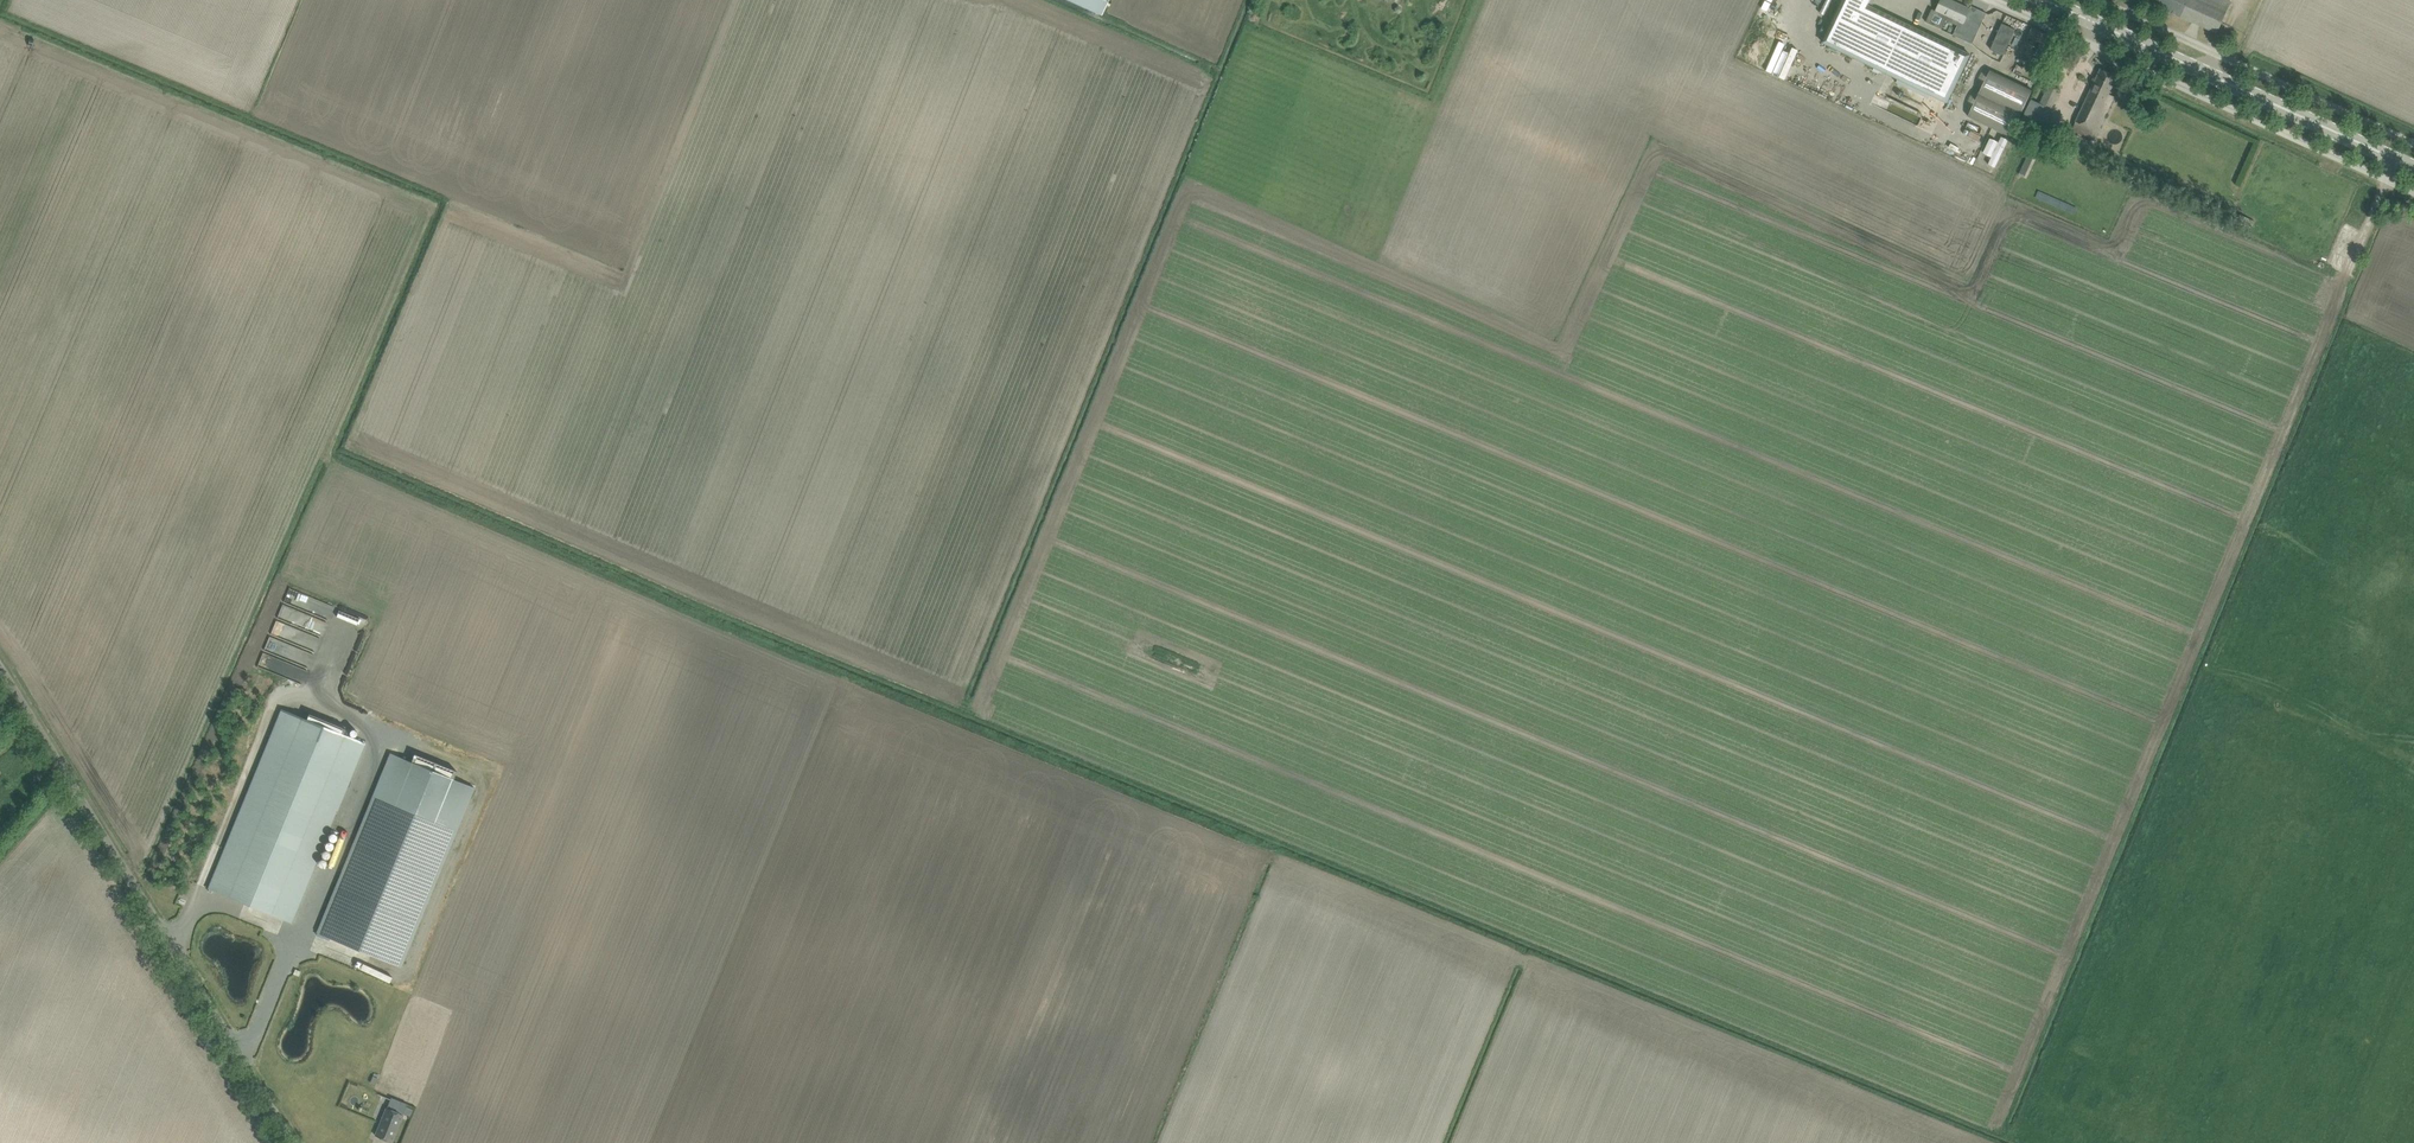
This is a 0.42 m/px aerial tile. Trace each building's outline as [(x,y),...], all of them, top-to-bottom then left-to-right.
[(1094,18),(1103,0),(1058,0),(1094,18)] [(1790,0),(1781,0),(1777,8),(1784,12),(1790,0)] [(1823,42),(1898,78),(1896,82),(1929,98),(1931,94),(1947,102),(1970,54),(1868,5),(1870,0),(1843,0),(1823,42)] [(1936,12),(1963,24),(1970,9),(1950,0),(1941,0),(1936,12)] [(2144,1),(2217,34),(2231,3),(2225,0),(2145,0),(2144,1)] [(1761,12),(1758,19),(1789,31),(1791,24),(1761,12)] [(2003,24),(1991,50),(2004,55),(2016,29),(2003,24)] [(1963,41),(1972,45),(1979,30),(1970,26),(1963,41)] [(1793,72),(1804,49),(1798,46),(1787,69),(1793,72)] [(2100,70),(2095,80),(2072,130),(2093,140),(2113,97),(2108,95),(2116,78),(2100,70)] [(2012,104),(2007,114),(2021,120),(2030,98),(2004,87),(1999,98),(2012,104)] [(2023,119),(2040,128),(2057,96),(2046,91),(2040,104),(2032,101),(2023,119)] [(1992,156),(1990,165),(1999,168),(2009,136),(1992,131),(1985,154),(1992,156)] [(2236,222),(2251,230),(2255,221),(2240,214),(2236,222)] [(282,601),(260,666),(304,681),(322,632),(307,627),(311,616),(328,622),(333,606),(308,598),(304,609),(282,601)] [(315,714),(312,722),(283,710),(210,889),(292,923),(366,743),(338,732),(341,724),(315,714)] [(475,788),(453,779),(456,773),(414,755),(411,762),(391,754),(318,933),(402,968),(475,788)] [(376,1135),(392,1142),(403,1114),(387,1108),(376,1135)]
